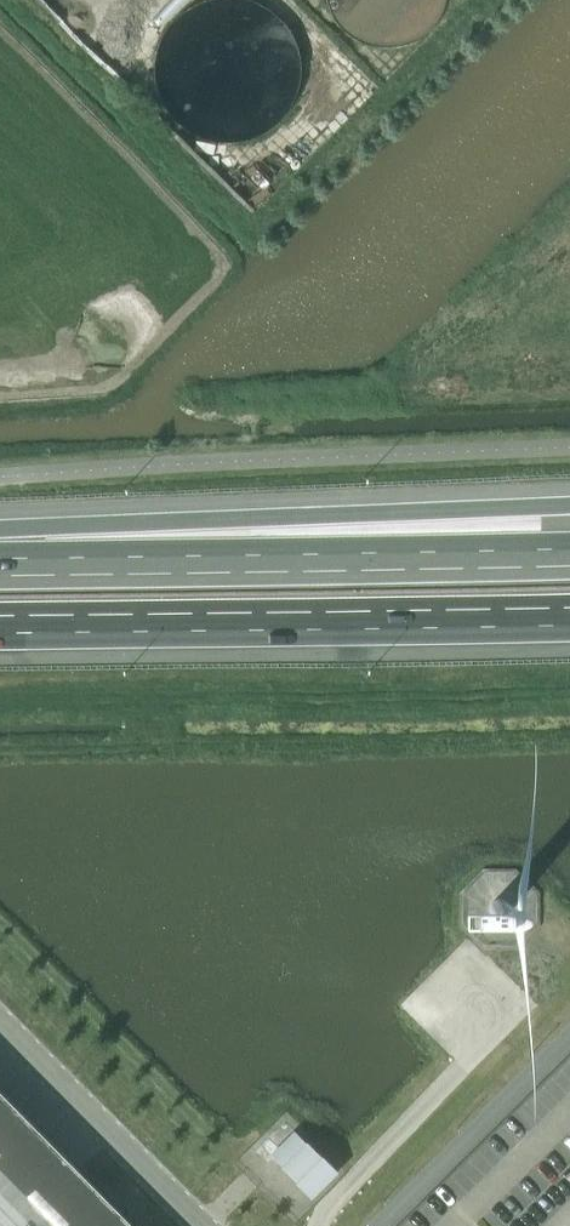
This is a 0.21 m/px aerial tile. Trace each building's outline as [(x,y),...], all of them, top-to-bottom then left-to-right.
[(206,138),(225,141),(244,140),(262,133),(278,122),(290,107),(298,89),(301,70),(299,51),(293,33),(281,18),(267,6),(254,0),(201,0),(193,3),(177,14),(165,29),(157,47),(154,66),(156,85),(163,103),(174,118),(189,130),(206,138)] [(374,46),(391,47),(408,43),(423,34),(436,22),(444,6),(445,0),(326,0),(333,16),(343,29),(357,40),(374,46)] [(0,1090),(0,1225),(135,1225),(0,1090)] [(298,1134),(272,1160),(306,1190),(331,1165),(298,1134)]
